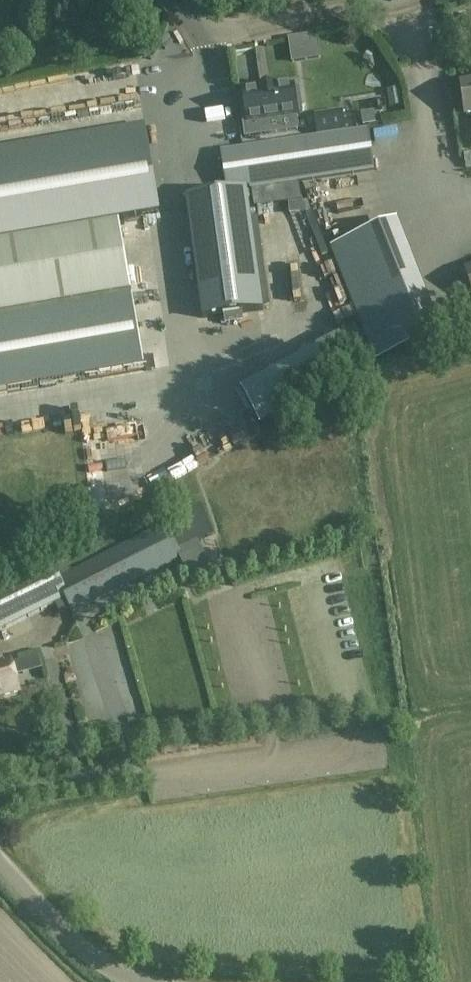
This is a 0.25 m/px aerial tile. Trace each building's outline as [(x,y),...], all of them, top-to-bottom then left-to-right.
[(176,52),(188,40),(173,25),(161,37),(176,52)] [(462,85),(466,116),(470,116),(470,84),(462,85)] [(244,95),(239,95),(245,138),(268,135),(266,121),(298,116),(297,112),(302,112),(298,88),(294,89),(293,85),(244,92),(244,95)] [(342,109),(312,114),(314,131),(315,135),(345,130),(345,126),(342,109)] [(164,215),(148,124),(0,149),(0,243),(164,215)] [(369,129),(220,151),(226,192),(249,188),(250,191),(276,186),(375,171),(369,129)] [(247,192),(186,200),(202,319),(263,311),(247,192)] [(285,204),(288,243),(303,242),(301,203),(285,204)] [(391,223),(346,241),(391,354),(435,336),(391,223)] [(0,245),(0,316),(131,294),(119,224),(0,245)] [(314,259),(313,244),(298,245),(300,274),(310,273),(309,260),(314,259)] [(131,294),(0,316),(0,389),(143,364),(131,294)] [(385,351),(377,328),(357,335),(365,358),(385,351)] [(341,339),(277,373),(244,390),(261,424),(359,372),(341,339)] [(187,546),(214,536),(201,504),(175,515),(179,524),(187,546)] [(49,563),(0,586),(0,633),(9,628),(15,625),(22,622),(57,605),(67,600),(71,609),(73,612),(182,557),(181,554),(165,523),(68,571),(60,576),(52,561),(49,563)] [(202,544),(181,554),(182,557),(195,583),(216,573),(202,544)] [(67,600),(57,605),(61,614),(71,609),(67,600)] [(19,692),(11,660),(0,663),(0,697),(19,692)]
